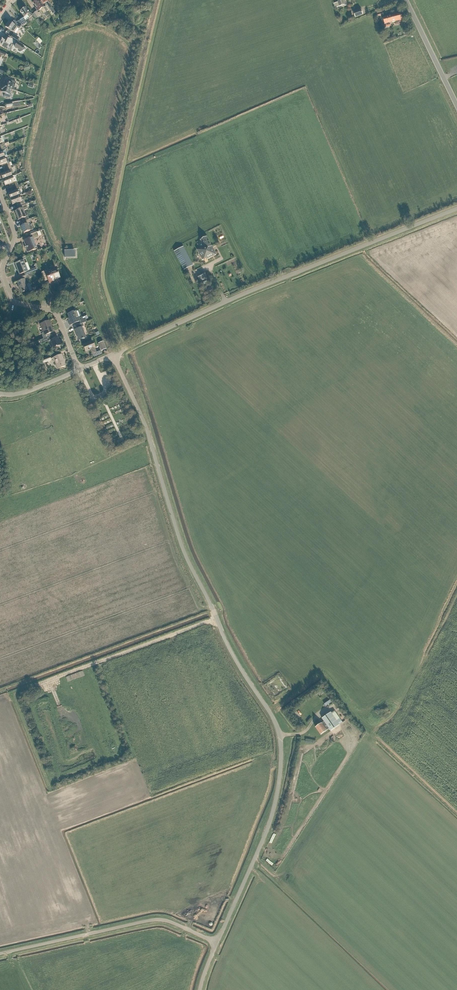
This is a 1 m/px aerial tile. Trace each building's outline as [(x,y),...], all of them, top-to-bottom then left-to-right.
[(33,3),(33,4),(34,4),(35,6),(36,6),(37,7),(36,8),(38,11),(41,9),(42,11),(46,17),(49,15),(47,12),(46,12),(43,8),(38,0),(36,0),(35,1),(34,1),(33,2),(33,3)] [(43,4),(45,3),(49,9),(51,7),(47,1),(48,1),(47,0),(40,0),(43,4)] [(333,4),(335,8),(345,4),(344,0),(337,0),(338,2),(333,4)] [(24,17),(18,21),(21,25),(22,25),(22,26),(27,23),(25,21),(29,18),(32,16),(35,19),(37,18),(38,18),(34,13),(31,14),(31,13),(29,14),(25,8),(20,11),(24,17)] [(361,9),(354,11),(356,17),(363,14),(361,9)] [(401,13),(383,18),(386,27),(391,26),(390,23),(396,21),(396,23),(403,22),(402,20),(403,20),(401,13)] [(21,25),(18,21),(16,23),(13,21),(12,24),(9,22),(5,27),(14,33),(17,28),(19,29),(21,25)] [(6,49),(10,40),(7,38),(6,39),(6,38),(4,36),(2,39),(0,38),(0,46),(6,49)] [(14,46),(21,51),(24,47),(17,42),(14,46)] [(4,82),(3,87),(11,90),(13,90),(15,85),(8,83),(4,82)] [(0,159),(0,165),(1,165),(3,169),(12,165),(11,162),(9,163),(8,159),(5,160),(4,157),(0,159)] [(12,165),(3,169),(4,173),(1,174),(3,180),(12,177),(11,174),(13,173),(12,169),(13,168),(13,167),(15,166),(14,164),(12,165)] [(12,177),(3,180),(5,185),(9,184),(10,184),(11,185),(9,185),(10,188),(18,185),(16,181),(14,176),(12,177)] [(12,193),(9,194),(11,199),(20,196),(22,195),(21,192),(20,192),(18,185),(10,188),(12,193)] [(18,207),(26,204),(28,203),(31,202),(30,201),(25,203),(24,200),(23,198),(20,198),(20,196),(11,199),(13,205),(17,203),(18,207)] [(18,211),(15,212),(19,220),(22,219),(23,222),(29,220),(28,216),(26,216),(23,211),(27,209),(27,207),(29,206),(28,203),(26,204),(18,207),(17,208),(18,211)] [(29,220),(23,222),(24,226),(21,227),(24,234),(30,232),(30,230),(33,229),(29,220)] [(30,238),(24,241),(25,245),(26,244),(27,246),(26,247),(25,247),(27,252),(28,252),(36,249),(33,240),(39,237),(38,236),(41,235),(40,231),(37,232),(37,233),(35,234),(34,233),(30,235),(30,236),(30,238)] [(207,259),(216,255),(207,237),(200,240),(204,246),(197,250),(203,260),(207,258),(207,259)] [(184,247),(174,252),(184,270),(193,265),(184,247)] [(25,275),(31,273),(37,271),(37,270),(39,270),(36,263),(34,264),(36,268),(28,271),(23,260),(15,263),(19,274),(24,273),(25,275)] [(53,278),(59,276),(56,270),(48,273),(47,271),(41,272),(44,280),(48,279),(49,284),(54,282),(53,278)] [(32,276),(31,273),(21,277),(22,280),(17,281),(22,293),(29,290),(29,291),(32,290),(30,283),(27,285),(24,279),(32,276)] [(81,325),(83,324),(87,322),(85,317),(79,319),(76,311),(68,314),(70,318),(68,319),(70,325),(79,322),(81,325)] [(45,339),(51,336),(50,334),(54,332),(50,321),(41,324),(45,333),(42,334),(44,339),(45,339)] [(84,326),(83,324),(81,325),(76,326),(77,329),(75,330),(79,340),(86,338),(82,327),(84,326)] [(44,339),(40,341),(42,344),(46,342),(51,341),(53,348),(62,345),(60,340),(59,341),(58,338),(54,339),(52,336),(51,336),(45,339),(44,339)] [(92,341),(83,345),(86,353),(91,351),(92,354),(96,353),(94,349),(95,349),(92,341)] [(62,355),(52,358),(53,362),(55,361),(58,369),(65,366),(63,360),(64,360),(62,355)] [(49,356),(41,359),(43,363),(42,363),(43,366),(46,365),(45,363),(51,360),(49,356)] [(331,712),(322,719),(324,722),(328,728),(331,731),(340,725),(338,722),(340,720),(334,711),(332,713),(331,712)] [(322,724),(321,723),(316,727),(321,734),(326,730),(328,728),(324,722),(322,724)]
